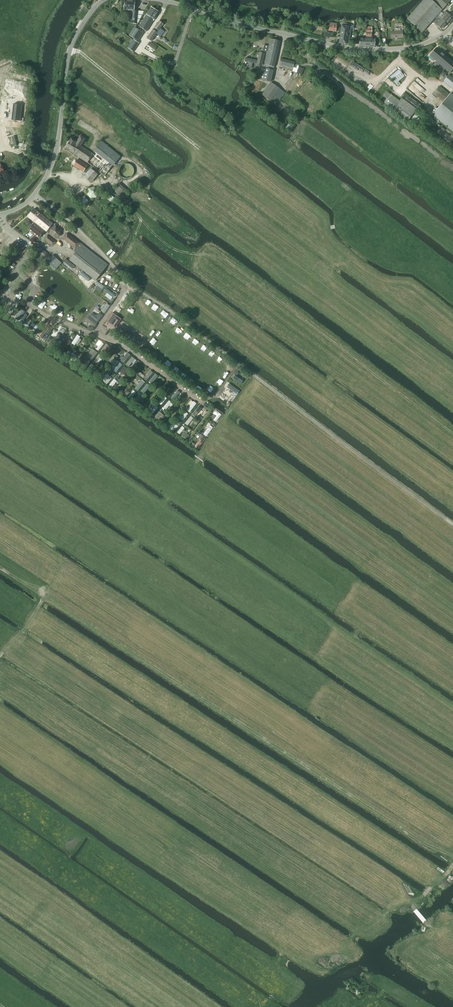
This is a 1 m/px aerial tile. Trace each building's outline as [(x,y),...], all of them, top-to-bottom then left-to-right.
[(124,13),(123,13),(129,13),(129,15),(132,15),(131,23),(138,24),(144,11),(134,10),(135,1),(125,0),(124,10),(124,13)] [(407,19),(422,32),(442,10),(430,0),(424,0),(407,19)] [(450,1),(449,0),(432,0),(443,9),(450,1)] [(146,32),(158,12),(151,7),(146,15),(139,26),(146,32)] [(447,23),(452,17),(447,13),(445,11),(441,16),(443,18),(442,19),(447,23)] [(441,19),(438,17),(433,22),(436,25),(441,29),(447,23),(442,19),(441,19)] [(154,27),(147,38),(151,41),(152,40),(156,34),(160,36),(164,32),(160,29),(163,24),(159,21),(154,27)] [(336,32),(337,24),(330,23),(329,31),(336,32)] [(402,26),(402,23),(397,24),(397,27),(399,26),(399,28),(395,29),(395,31),(391,32),(391,39),(403,38),(402,32),(405,32),(405,26),(402,26)] [(341,26),(339,43),(349,44),(351,31),(353,32),(354,26),(352,26),(351,27),(341,26)] [(135,27),(129,36),(137,42),(143,33),(135,27)] [(372,37),(372,30),(371,30),(371,29),(366,29),(366,32),(366,36),(369,37),(369,39),(370,39),(370,42),(369,42),(369,43),(366,43),(366,46),(375,47),(375,39),(373,39),(373,37),(372,37)] [(363,36),(363,39),(359,38),(359,46),(366,46),(366,43),(369,43),(369,42),(370,42),(370,39),(369,39),(369,37),(366,36),(366,32),(363,32),(363,37),(363,36)] [(131,43),(128,48),(133,52),(139,43),(133,40),(131,39),(129,42),(131,43)] [(264,45),(263,51),(267,52),(264,65),(274,67),(278,48),(280,41),(270,39),(269,46),(264,45)] [(436,48),(430,56),(436,61),(433,65),(437,67),(440,64),(450,73),(452,69),(452,62),(436,48)] [(259,53),(256,66),(262,67),(262,64),(265,54),(259,53)] [(245,59),(245,60),(245,61),(248,62),(247,68),(251,69),(253,63),(257,64),(257,61),(246,58),(245,59)] [(293,68),(294,64),(295,62),(281,58),(280,65),(293,68)] [(262,67),(259,79),(270,82),(274,67),(264,65),(262,64),(262,67)] [(398,86),(401,84),(398,82),(404,76),(399,70),(390,77),(396,84),(398,86)] [(446,74),(442,79),(444,80),(443,81),(452,89),(452,88),(452,79),(449,75),(448,76),(446,74)] [(279,100),(285,92),(279,89),(271,82),(265,90),(262,95),(270,101),(274,103),(277,98),(279,100)] [(448,94),(449,93),(439,86),(433,94),(442,101),(447,96),(448,96),(433,114),(452,131),(452,97),(450,94),(449,95),(448,94)] [(398,100),(391,94),(384,102),(392,108),(393,107),(398,100)] [(248,95),(246,99),(252,102),(252,103),(254,104),(255,101),(254,100),(255,98),(248,95)] [(408,121),(417,109),(402,98),(393,109),(408,121)] [(13,104),(11,120),(20,121),(22,105),(13,104)] [(417,118),(420,114),(417,113),(415,116),(414,115),(410,121),(416,126),(420,120),(417,118)] [(290,133),(294,128),(288,124),(284,129),(290,133)] [(81,146),(83,141),(85,139),(81,136),(76,143),(75,143),(76,142),(71,139),(65,148),(87,162),(104,176),(112,167),(119,157),(117,155),(117,154),(101,141),(92,154),(81,146)] [(83,172),(87,166),(77,160),(74,165),(83,172)] [(127,178),(128,178),(129,178),(130,177),(132,176),(133,175),(133,174),(133,173),(134,172),(134,170),(133,169),(133,168),(132,167),(131,166),(130,165),(129,164),(128,164),(126,164),(125,164),(124,164),(122,165),(121,166),(120,167),(120,168),(119,169),(119,170),(119,171),(119,172),(120,174),(120,175),(121,176),(123,177),(124,178),(125,178),(127,178)] [(91,183),(95,178),(98,175),(90,169),(83,177),(91,183)] [(121,198),(128,191),(119,184),(113,191),(121,198)] [(91,198),(96,197),(98,191),(95,187),(88,188),(87,194),(91,198)] [(113,204),(116,200),(110,194),(106,198),(113,204)] [(46,231),(49,234),(54,239),(60,236),(61,230),(55,225),(55,226),(52,224),(34,209),(28,216),(35,222),(28,231),(39,239),(42,236),(46,231)] [(79,243),(72,237),(67,233),(63,238),(75,248),(73,251),(75,252),(69,260),(79,268),(78,270),(80,272),(81,270),(82,270),(80,272),(82,274),(83,271),(96,281),(108,265),(80,243),(79,243)] [(44,239),(49,243),(47,245),(49,246),(51,244),(52,246),(55,242),(47,235),(44,239)] [(51,257),(39,246),(36,250),(48,261),(47,262),(55,270),(60,265),(62,263),(60,262),(53,255),(51,257)] [(121,319),(112,312),(105,321),(115,328),(121,319)]
